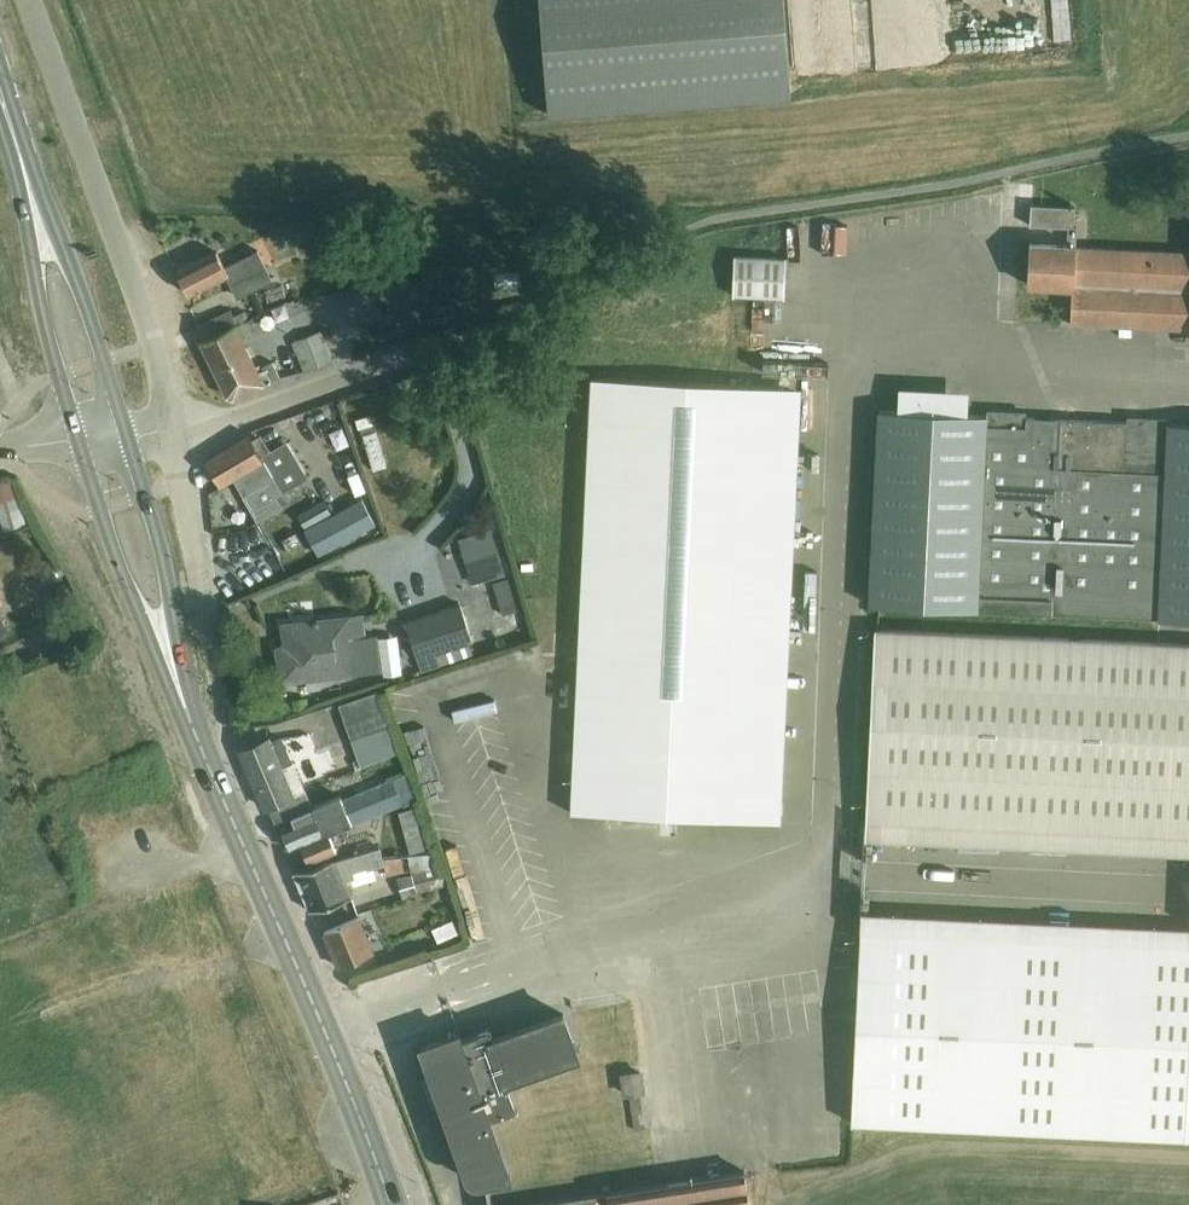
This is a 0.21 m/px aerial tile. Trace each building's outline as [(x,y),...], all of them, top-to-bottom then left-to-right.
[(783,0),(540,0),(549,115),(790,96),(783,0)] [(887,12),(932,12),(932,0),(887,0),(887,12)] [(1072,226),(1073,206),(1031,204),(1032,184),(1018,183),(1017,206),(1030,207),(1029,225),(1068,227),(1067,246),(1029,244),(1027,284),(1072,286),(1074,246),(1075,226),(1072,226)] [(1070,323),(1188,328),(1188,252),(1074,246),(1072,286),(1070,323)] [(238,296),(272,279),(258,249),(225,266),(216,251),(178,271),(190,295),(228,276),(238,296)] [(784,257),(733,254),(731,294),(783,297),(784,257)] [(238,323),(234,315),(231,309),(197,325),(198,327),(204,339),(236,324),(238,323)] [(245,310),(234,315),(238,323),(248,318),(245,310)] [(236,324),(204,339),(233,398),(234,398),(280,376),(273,361),(267,364),(268,366),(258,371),(236,324)] [(322,330),(292,342),(304,371),(334,360),(322,330)] [(763,339),(763,351),(785,352),(786,340),(763,339)] [(762,821),(782,386),(591,377),(571,812),(762,821)] [(377,468),(393,463),(375,409),(360,414),(377,468)] [(869,604),(1156,618),(1188,619),(1188,424),(878,410),(869,604)] [(246,435),(206,460),(220,486),(234,478),(258,520),(283,506),(277,496),(306,479),(285,442),(271,450),(262,456),(252,438),(249,434),(246,435)] [(361,495),(332,512),(324,499),(298,514),(321,553),(376,521),(361,495)] [(458,542),(472,588),(506,578),(493,532),(458,542)] [(255,568),(260,580),(289,570),(285,558),(255,568)] [(513,596),(498,600),(503,616),(518,612),(513,596)] [(460,601),(406,621),(419,659),(423,670),(441,664),(440,663),(473,651),(469,641),(474,639),(460,601)] [(286,646),(278,647),(282,680),(369,671),(380,670),(376,635),(365,636),(363,615),(283,624),(286,646)] [(1155,642),(875,628),(866,820),(1188,835),(1188,643),(1155,642)] [(337,703),(339,709),(360,768),(400,751),(378,688),(337,703)] [(268,738),(241,749),(251,773),(266,807),(270,805),(293,796),(292,794),(282,769),(292,764),(288,753),(281,737),(270,742),(268,738)] [(293,796),(270,805),(288,847),(290,846),(290,848),(301,843),(308,861),(337,849),(330,833),(352,824),(402,803),(392,778),(342,799),(341,795),(313,807),(305,789),(303,790),(292,794),(293,796)] [(402,806),(382,814),(387,827),(408,819),(402,806)] [(402,839),(384,844),(387,855),(405,850),(402,839)] [(354,876),(353,870),(368,865),(369,867),(385,863),(383,857),(380,847),(334,860),(334,859),(296,870),(294,871),(303,892),(310,910),(311,909),(316,908),(352,897),(345,879),(354,876)] [(402,900),(417,896),(417,893),(444,887),(437,855),(409,858),(413,875),(397,879),(402,900)] [(443,892),(434,894),(437,908),(447,906),(443,892)] [(859,913),(849,1126),(1188,1142),(1188,930),(859,913)] [(358,916),(324,931),(340,966),(374,951),(358,916)] [(454,925),(432,933),(436,945),(458,938),(454,925)] [(479,1182),(511,1177),(490,1120),(519,1110),(511,1087),(580,1063),(563,1015),(495,1039),(491,1029),(488,1028),(461,1038),(459,1032),(421,1046),(467,1176),(479,1182)] [(640,1071),(622,1074),(625,1093),(629,1092),(641,1090),(643,1090),(640,1071)] [(520,1204),(750,1204),(744,1170),(658,1184),(520,1204)]
